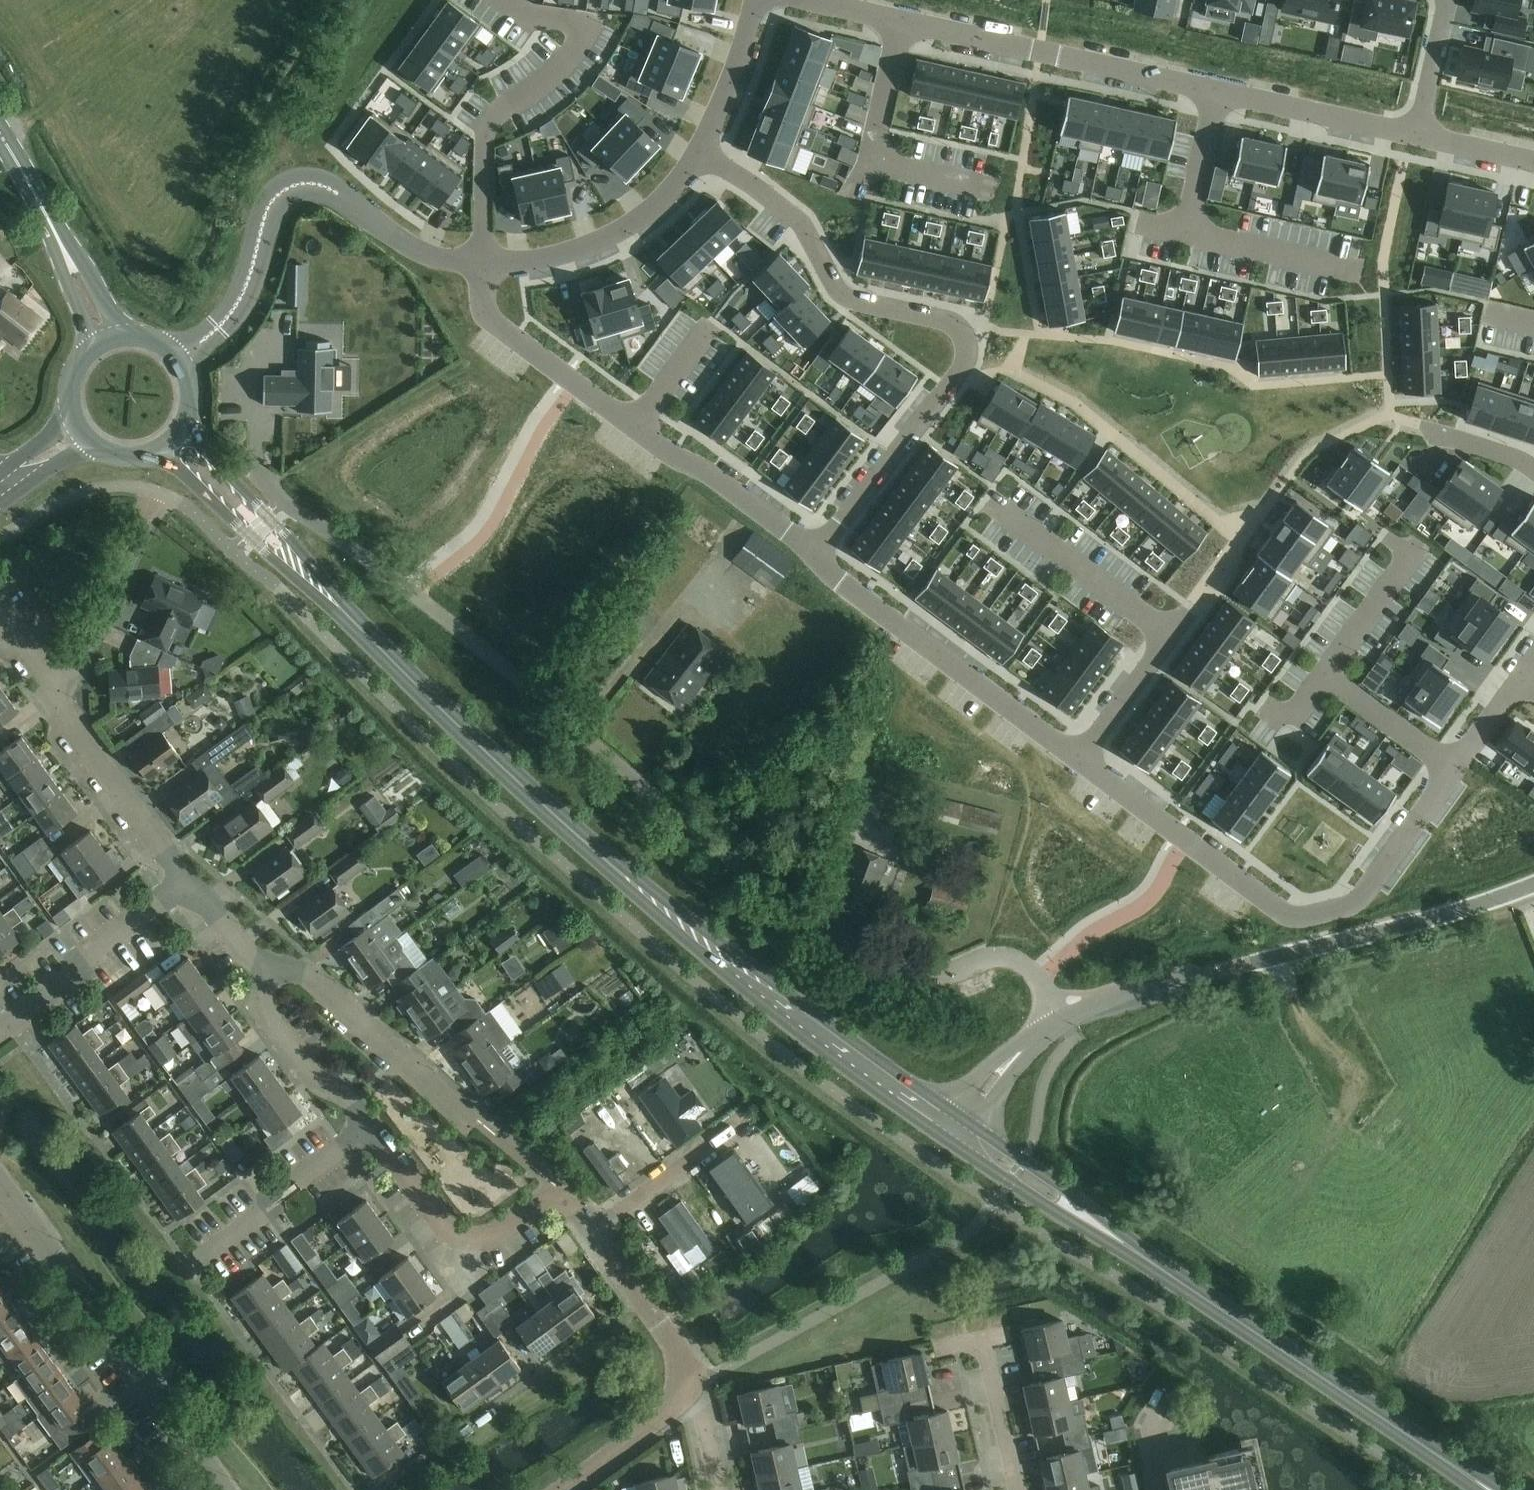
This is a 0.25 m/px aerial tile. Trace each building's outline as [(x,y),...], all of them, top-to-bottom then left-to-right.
[(600,8),(608,9),(609,0),(601,0),(600,8)] [(624,10),(632,11),(634,0),(626,0),(624,10)] [(656,12),(681,16),(683,4),(712,10),(714,0),(658,0),(656,12)] [(1133,7),(1170,16),(1174,0),(1135,0),(1133,7)] [(1206,2),(1237,9),(1237,7),(1251,9),(1253,0),(1207,0),(1206,2)] [(1282,10),(1283,11),(1283,10),(1332,21),(1332,22),(1333,22),(1333,21),(1337,0),(1284,0),(1282,9),(1282,10)] [(1346,34),(1375,40),(1378,27),(1407,34),(1410,20),(1413,20),(1414,17),(1411,16),(1414,2),(1403,0),(1366,0),(1366,2),(1358,0),(1354,0),(1346,34)] [(1473,9),(1486,12),(1496,14),(1493,28),(1520,35),(1524,19),(1513,17),(1517,0),(1475,0),(1473,9)] [(448,1),(435,19),(464,40),(463,41),(467,44),(481,25),(448,1)] [(1262,22),(1258,43),(1269,45),(1274,24),(1279,5),(1267,2),(1262,22)] [(628,24),(643,30),(649,15),(633,12),(628,24)] [(435,19),(423,34),(453,56),(463,41),(464,40),(435,19)] [(652,35),(644,55),(690,74),(699,53),(672,41),(677,29),(654,19),(648,33),(652,35)] [(1245,22),(1241,39),(1256,42),(1259,25),(1245,22)] [(795,26),(786,49),(827,64),(835,42),(830,40),(795,26)] [(423,34),(412,50),(441,71),(442,71),(453,56),(423,34)] [(1457,77),(1480,82),(1479,86),(1498,90),(1499,87),(1504,88),(1509,67),(1533,73),(1533,46),(1531,46),(1493,37),(1490,52),(1464,47),(1457,77)] [(1344,45),(1341,59),(1369,66),(1372,51),(1344,45)] [(482,53),(482,54),(492,61),(497,54),(487,47),(482,53)] [(786,49),(778,69),(819,84),(827,64),(786,49)] [(412,50),(398,68),(432,93),(446,73),(442,71),(441,71),(412,50)] [(479,51),(474,58),(487,67),(492,61),(482,54),(482,53),(479,51)] [(631,74),(625,87),(649,97),(654,85),(681,96),(690,74),(644,55),(635,75),(631,74)] [(917,59),(909,94),(931,99),(939,64),(917,59)] [(939,64),(931,99),(952,104),(960,69),(939,64)] [(860,68),(858,76),(869,80),(872,73),(860,68)] [(778,69),(771,89),(811,105),(812,103),(819,84),(778,69)] [(960,69),(952,104),(973,109),(981,74),(960,69)] [(459,74),(454,80),(464,88),(468,81),(459,74)] [(981,74),(973,109),(994,113),(1002,78),(981,74)] [(599,75),(592,85),(601,91),(608,81),(599,75)] [(1002,78),(994,113),(1016,118),(1024,83),(1002,78)] [(454,80),(449,87),(459,94),(464,88),(454,80)] [(771,89),(763,109),(803,125),(808,127),(816,105),(812,103),(811,105),(771,89)] [(850,90),(846,100),(854,103),(858,93),(850,90)] [(401,91),(394,101),(404,108),(411,98),(401,91)] [(858,93),(854,103),(862,107),(866,97),(858,93)] [(1068,95),(1059,133),(1080,138),(1081,138),(1090,100),(1068,95)] [(404,108),(401,111),(408,116),(418,103),(411,98),(404,108)] [(620,111),(605,127),(642,162),(658,145),(637,124),(645,115),(627,98),(617,108),(620,111)] [(1080,138),(1078,147),(1101,152),(1103,143),(1102,143),(1111,105),(1090,100),(1081,138),(1080,138)] [(1111,105),(1102,143),(1103,143),(1122,147),(1123,147),(1132,110),(1111,105)] [(763,109),(755,129),(796,145),(796,144),(803,125),(763,109)] [(1122,147),(1121,152),(1143,157),(1153,114),(1132,110),(1123,147),(1122,147)] [(373,112),(348,146),(367,159),(391,126),(390,125),(373,112)] [(1153,114),(1143,157),(1167,162),(1176,120),(1153,114)] [(919,115),(917,127),(925,129),(927,117),(919,115)] [(927,117),(925,129),(932,131),(935,119),(927,117)] [(437,118),(430,128),(437,132),(444,122),(437,118)] [(391,126),(367,159),(385,173),(388,169),(387,168),(411,135),(393,121),(390,125),(391,126)] [(444,122),(437,132),(443,137),(450,127),(444,122)] [(961,125),(959,137),(967,138),(969,126),(961,125)] [(969,126),(967,138),(975,140),(977,128),(969,126)] [(586,140),(577,151),(595,168),(604,159),(626,179),(642,162),(605,127),(590,144),(586,140)] [(755,129),(747,152),(792,169),(801,145),(796,144),(796,145),(755,129)] [(990,131),(988,143),(996,145),(998,133),(990,131)] [(840,133),(836,143),(845,146),(848,136),(840,133)] [(411,135),(387,168),(388,169),(402,179),(427,146),(426,145),(411,135)] [(461,135),(452,148),(462,156),(471,143),(461,135)] [(1240,135),(1231,178),(1254,183),(1255,178),(1263,141),(1242,136),(1240,135)] [(848,136),(845,146),(853,149),(857,139),(848,136)] [(1263,141),(1255,178),(1276,183),(1277,184),(1286,145),(1285,145),(1284,146),(1263,141)] [(427,146),(402,179),(420,192),(447,155),(429,142),(426,145),(427,146)] [(505,146),(498,149),(501,156),(508,153),(505,146)] [(1322,154),(1312,201),(1336,206),(1337,201),(1336,201),(1346,159),(1324,154),(1322,154)] [(447,155),(420,192),(438,206),(465,168),(447,155)] [(557,163),(535,168),(546,217),(569,211),(563,182),(575,180),(570,155),(556,158),(557,163)] [(1336,206),(1334,214),(1357,219),(1360,206),(1369,164),(1368,164),(1346,159),(1336,201),(1337,201),(1336,206)] [(511,163),(497,166),(504,196),(516,193),(523,222),(546,217),(535,168),(513,173),(511,163)] [(1215,166),(1213,178),(1224,181),(1227,169),(1215,166)] [(822,176),(820,183),(835,189),(837,181),(822,176)] [(1064,179),(1061,190),(1069,192),(1072,180),(1064,179)] [(1072,180),(1069,192),(1077,194),(1079,182),(1072,180)] [(1429,209),(1423,234),(1438,237),(1438,234),(1460,239),(1471,187),(1448,182),(1441,212),(1429,209)] [(1107,185),(1104,196),(1112,198),(1115,186),(1107,185)] [(1115,186),(1112,198),(1120,200),(1122,188),(1115,186)] [(1471,187),(1460,239),(1482,244),(1481,247),(1495,250),(1500,225),(1488,222),(1495,192),(1471,187)] [(1144,193),(1142,205),(1148,206),(1156,208),(1158,196),(1151,195),(1144,193)] [(1366,196),(1363,207),(1375,210),(1378,198),(1366,196)] [(717,201),(700,217),(726,243),(742,227),(717,201)] [(1284,203),(1282,214),(1289,216),(1292,204),(1284,203)] [(1292,204),(1289,216),(1297,218),(1300,206),(1292,204)] [(1064,211),(1029,218),(1033,240),(1068,234),(1064,211)] [(884,212),(881,224),(889,225),(892,213),(884,212)] [(892,213),(889,225),(897,227),(900,215),(892,213)] [(1122,215),(1110,218),(1112,226),(1124,223),(1122,215)] [(1106,216),(1092,218),(1094,228),(1108,226),(1106,216)] [(700,217),(687,230),(712,256),(726,243),(700,217)] [(926,221),(923,233),(931,234),(934,222),(926,221)] [(934,222),(931,234),(939,236),(942,224),(934,222)] [(687,230),(673,243),(698,269),(699,269),(712,256),(687,230)] [(968,230),(966,242),(974,243),(976,232),(968,230)] [(976,232),(974,243),(982,245),(984,233),(976,232)] [(1068,234),(1033,240),(1037,261),(1072,255),(1068,234)] [(863,238),(856,273),(878,278),(885,243),(863,238)] [(1112,239),(1100,241),(1102,249),(1114,247),(1112,239)] [(1518,248),(1530,268),(1533,266),(1533,239),(1518,248)] [(673,243),(656,258),(688,292),(705,276),(699,269),(698,269),(673,243)] [(885,243),(878,278),(899,283),(907,248),(885,243)] [(1114,247),(1102,249),(1103,257),(1115,255),(1114,247)] [(907,248),(899,283),(920,287),(928,252),(907,248)] [(761,260),(752,251),(742,260),(751,269),(761,260)] [(928,252),(920,287),(941,292),(949,257),(928,252)] [(779,253),(752,278),(767,294),(768,295),(794,269),(779,253)] [(1072,255),(1037,261),(1041,282),(1076,276),(1072,255)] [(10,267),(0,257),(0,278),(10,267)] [(739,257),(733,263),(742,272),(748,266),(739,257)] [(949,257),(941,292),(962,296),(970,261),(949,257)] [(970,261),(962,296),(984,301),(992,266),(970,261)] [(288,265),(287,303),(303,303),(304,265),(288,265)] [(1520,275),(1530,293),(1533,290),(1533,266),(1530,268),(1530,269),(1520,275)] [(1425,267),(1422,283),(1447,289),(1451,273),(1425,267)] [(1141,268),(1138,280),(1146,282),(1149,270),(1141,268)] [(767,294),(764,297),(777,311),(778,312),(801,290),(808,284),(794,269),(768,295),(767,294)] [(1149,270),(1146,282),(1154,283),(1157,271),(1149,270)] [(1501,270),(1494,274),(1500,285),(1507,281),(1501,270)] [(1452,274),(1448,290),(1470,295),(1487,298),(1490,282),(1474,279),(1452,274)] [(609,284),(605,285),(620,333),(619,334),(620,338),(656,327),(649,303),(637,307),(628,278),(623,280),(622,275),(608,280),(609,284)] [(1076,276),(1041,282),(1045,304),(1080,297),(1076,276)] [(1181,277),(1178,289),(1186,290),(1189,279),(1181,277)] [(717,278),(712,284),(720,292),(726,287),(717,278)] [(1189,279),(1186,290),(1194,292),(1197,280),(1189,279)] [(591,321),(579,324),(586,349),(600,344),(603,353),(623,347),(620,338),(619,334),(620,333),(605,285),(601,286),(600,282),(586,286),(587,291),(582,292),(591,321)] [(712,284),(706,289),(714,298),(720,292),(712,284)] [(1103,285),(1091,287),(1093,295),(1105,293),(1103,285)] [(1221,286),(1218,298),(1226,299),(1229,287),(1221,286)] [(1229,287),(1226,299),(1234,301),(1237,289),(1229,287)] [(677,290),(667,300),(673,306),(683,296),(677,290)] [(777,311),(773,314),(787,328),(787,329),(814,304),(801,290),(778,312),(777,311)] [(0,303),(0,339),(4,334),(21,347),(42,320),(8,293),(0,303)] [(1105,293),(1093,295),(1094,303),(1106,301),(1105,293)] [(1121,296),(1114,331),(1134,335),(1142,300),(1121,296)] [(1080,297),(1045,304),(1049,326),(1084,319),(1080,297)] [(1142,300),(1134,335),(1154,340),(1162,305),(1142,300)] [(1282,300),(1274,301),(1275,313),(1283,312),(1282,300)] [(1274,301),(1266,302),(1267,314),(1275,313),(1274,301)] [(787,328),(783,332),(800,349),(829,320),(814,304),(787,329),(787,328)] [(1436,304),(1400,305),(1401,328),(1437,326),(1436,304)] [(1162,305),(1154,340),(1174,344),(1182,309),(1162,305)] [(1182,309),(1174,344),(1194,349),(1202,314),(1182,309)] [(1318,309),(1310,310),(1311,322),(1319,322),(1318,309)] [(1326,309),(1318,309),(1319,322),(1327,321),(1326,309)] [(739,310),(731,319),(736,325),(745,316),(739,310)] [(1202,314),(1194,349),(1214,353),(1222,318),(1202,314)] [(745,316),(736,325),(742,331),(751,322),(745,316)] [(1470,316),(1458,317),(1458,325),(1470,324),(1470,316)] [(1222,318),(1214,353),(1235,358),(1243,323),(1222,318)] [(1470,324),(1458,325),(1458,333),(1471,333),(1470,324)] [(1437,326),(1401,328),(1402,349),(1438,348),(1437,326)] [(850,327),(828,357),(846,370),(868,340),(850,327)] [(1342,333),(1320,335),(1323,370),(1345,368),(1342,333)] [(771,334),(762,342),(767,348),(776,340),(771,334)] [(1320,335),(1298,336),(1301,372),(1323,370),(1320,335)] [(1298,336),(1277,338),(1280,374),(1301,372),(1298,336)] [(1277,338),(1254,340),(1257,376),(1280,374),(1277,338)] [(776,340),(767,348),(773,354),(782,346),(776,340)] [(868,340),(846,370),(862,381),(883,352),(868,340)] [(263,404),(332,405),(332,389),(334,389),(334,364),(333,364),(333,348),(329,347),(329,341),(305,341),(305,347),(297,347),(297,375),(263,374),(263,404)] [(1438,348),(1402,349),(1403,371),(1439,369),(1438,348)] [(747,352),(734,370),(762,391),(776,373),(747,352)] [(862,382),(857,389),(872,400),(877,392),(877,393),(899,363),(883,352),(862,381),(862,382)] [(1466,360),(1454,360),(1454,369),(1466,368),(1466,360)] [(1496,360),(1494,367),(1505,371),(1507,363),(1496,360)] [(878,393),(871,403),(888,416),(895,406),(896,406),(917,376),(899,363),(877,393),(878,393)] [(1507,363),(1505,371),(1516,375),(1519,367),(1507,363)] [(1466,368),(1454,369),(1455,377),(1467,376),(1466,368)] [(1439,369),(1403,371),(1404,394),(1440,392),(1439,369)] [(734,370),(721,387),(749,408),(762,391),(734,370)] [(1466,417),(1465,420),(1468,421),(1468,420),(1486,426),(1486,427),(1487,427),(1500,388),(1478,381),(1477,385),(1476,385),(1476,387),(1473,396),(1472,398),(1473,398),(1470,407),(1469,407),(1469,409),(1466,418),(1466,417)] [(1001,382),(977,421),(997,433),(1002,425),(1001,424),(1020,394),(1001,382)] [(835,385),(828,395),(835,400),(842,390),(835,385)] [(721,387),(708,404),(736,426),(749,408),(721,387)] [(1500,388),(1487,427),(1488,427),(1506,432),(1518,394),(1500,388)] [(1020,394),(1001,424),(1002,425),(1019,435),(1020,436),(1039,405),(1038,404),(1020,394)] [(1506,432),(1523,438),(1522,438),(1524,439),(1533,407),(1533,399),(1518,394),(1506,432)] [(781,395),(776,401),(786,408),(790,402),(781,395)] [(776,401),(771,408),(781,415),(786,408),(776,401)] [(1019,435),(1018,436),(1036,447),(1039,443),(1038,443),(1057,412),(1056,411),(1055,411),(1042,403),(1040,401),(1038,404),(1039,405),(1020,436),(1019,435)] [(708,404),(694,422),(723,444),(736,426),(708,404)] [(859,404),(852,414),(859,419),(866,409),(859,404)] [(1524,439),(1525,439),(1533,442),(1533,407),(1524,439)] [(866,409),(859,419),(868,426),(876,416),(866,409)] [(1057,412),(1038,443),(1039,443),(1055,453),(1073,422),(1072,421),(1058,413),(1058,412),(1057,412)] [(805,413),(800,419),(810,427),(815,420),(805,413)] [(836,417),(822,435),(851,457),(864,439),(836,417)] [(800,419),(795,426),(805,433),(810,427),(800,419)] [(1073,422),(1055,453),(1073,464),(1073,465),(1075,466),(1076,463),(1081,456),(1082,454),(1082,453),(1086,446),(1087,446),(1088,444),(1092,436),(1093,436),(1094,434),(1092,433),(1091,433),(1074,423),(1075,422),(1073,422)] [(755,429),(750,436),(760,443),(765,436),(755,429)] [(822,435),(809,453),(838,474),(851,457),(822,435)] [(750,436),(745,442),(755,449),(760,443),(750,436)] [(929,444),(916,463),(944,484),(958,466),(929,444)] [(1346,455),(1339,464),(1340,465),(1378,493),(1392,474),(1353,445),(1352,446),(1353,447),(1346,455)] [(779,448),(774,454),(784,461),(789,455),(779,448)] [(977,449),(971,460),(977,464),(984,454),(977,449)] [(1106,449),(1083,476),(1100,491),(1123,463),(1106,449)] [(809,453),(796,470),(825,492),(838,474),(809,453)] [(774,454),(770,461),(779,468),(784,461),(774,454)] [(984,454),(977,464),(984,468),(980,474),(992,482),(1001,469),(988,461),(991,458),(984,454)] [(1016,456),(1012,463),(1022,469),(1026,463),(1016,456)] [(1462,460),(1431,502),(1450,516),(1481,474),(1462,460)] [(916,463),(903,480),(931,501),(944,484),(916,463)] [(1026,463),(1022,469),(1032,476),(1036,469),(1026,463)] [(1123,463),(1100,491),(1117,505),(1140,477),(1123,463)] [(1326,483),(1325,484),(1364,512),(1378,493),(1340,465),(1326,483)] [(796,470),(783,488),(811,510),(825,492),(796,470)] [(1414,474),(1406,484),(1411,487),(1417,492),(1424,482),(1418,477),(1414,474)] [(1481,474),(1450,516),(1469,530),(1500,488),(1481,474)] [(1140,477),(1117,505),(1133,518),(1156,491),(1140,477)] [(903,480),(890,497),(919,518),(931,501),(903,480)] [(1058,481),(1051,491),(1057,496),(1064,487),(1058,481)] [(1425,482),(1411,501),(1421,508),(1435,489),(1425,482)] [(964,489),(959,495),(969,502),(974,496),(964,489)] [(1156,491),(1133,518),(1150,532),(1173,505),(1156,491)] [(959,495),(955,502),(964,509),(969,502),(959,495)] [(890,497),(877,514),(906,536),(919,518),(890,497)] [(1492,535),(1503,543),(1505,540),(1524,554),(1527,550),(1526,550),(1533,539),(1533,498),(1517,522),(1507,514),(1492,535)] [(1083,499),(1075,508),(1081,513),(1089,504),(1083,499)] [(1283,518),(1282,519),(1321,547),(1335,529),(1296,500),(1283,518)] [(1390,502),(1383,512),(1396,521),(1403,511),(1390,502)] [(1089,504),(1081,513),(1087,519),(1095,509),(1089,504)] [(1173,505),(1150,532),(1166,546),(1189,519),(1173,505)] [(877,514),(864,532),(893,553),(906,536),(877,514)] [(1489,518),(1482,528),(1488,532),(1495,523),(1489,518)] [(1189,519),(1166,546),(1184,560),(1207,533),(1189,519)] [(1282,520),(1270,536),(1301,559),(1300,560),(1308,565),(1320,573),(1333,556),(1321,547),(1282,519),(1281,519),(1282,520)] [(1357,522),(1352,528),(1358,533),(1368,540),(1373,534),(1357,522)] [(938,523),(934,530),(943,537),(948,531),(938,523)] [(1117,525),(1110,534),(1116,539),(1124,530),(1117,525)] [(1352,528),(1345,538),(1348,541),(1354,540),(1363,547),(1368,540),(1358,533),(1352,528)] [(934,530),(929,536),(938,544),(943,537),(934,530)] [(1124,530),(1116,539),(1122,545),(1130,535),(1124,530)] [(794,561),(755,532),(733,560),(772,590),(794,561)] [(864,532),(850,550),(879,571),(893,553),(864,532)] [(1257,553),(1256,554),(1259,556),(1288,576),(1289,576),(1300,560),(1301,559),(1270,536),(1258,553),(1257,553)] [(1526,550),(1527,550),(1533,556),(1533,539),(1526,550)] [(973,544),(966,553),(972,558),(979,548),(973,544)] [(1464,548),(1457,558),(1465,564),(1472,554),(1464,548)] [(1152,551),(1144,560),(1150,565),(1158,556),(1152,551)] [(990,556),(983,566),(989,571),(997,561),(990,556)] [(1158,556),(1150,565),(1157,571),(1164,561),(1158,556)] [(1252,565),(1246,573),(1278,596),(1278,595),(1285,599),(1297,582),(1291,577),(1289,576),(1288,576),(1259,556),(1253,565),(1252,565)] [(913,558),(908,564),(917,572),(922,565),(913,558)] [(997,561),(989,571),(996,576),(1003,566),(997,561)] [(908,564),(903,571),(913,578),(917,572),(908,564)] [(936,569),(914,598),(932,611),(954,582),(936,569)] [(1336,570),(1329,580),(1336,584),(1343,575),(1336,570)] [(1241,581),(1233,592),(1271,620),(1281,608),(1289,614),(1294,607),(1286,601),(1286,600),(1285,599),(1278,595),(1278,596),(1246,573),(1241,580),(1241,581)] [(179,623),(190,628),(203,599),(156,577),(142,606),(156,612),(143,639),(166,650),(179,623)] [(1506,577),(1498,588),(1516,602),(1525,591),(1506,577)] [(1471,591),(1457,609),(1500,641),(1514,621),(1489,603),(1497,593),(1476,578),(1468,589),(1471,591)] [(1329,580),(1322,589),(1329,594),(1336,584),(1329,580)] [(954,582),(932,611),(950,624),(971,595),(954,582)] [(1025,582),(1018,592),(1024,597),(1031,587),(1025,582)] [(1031,587),(1024,597),(1031,602),(1038,592),(1031,587)] [(1429,589),(1417,605),(1427,613),(1439,597),(1429,589)] [(971,595),(950,624),(967,637),(989,608),(971,595)] [(1227,600),(1213,619),(1242,640),(1255,622),(1227,600)] [(1311,605),(1304,614),(1310,619),(1317,609),(1311,605)] [(989,608),(967,637),(984,650),(1006,621),(989,608)] [(1442,625),(1433,637),(1453,652),(1461,641),(1486,660),(1500,641),(1457,609),(1444,627),(1442,625)] [(1058,612),(1053,619),(1062,626),(1067,620),(1058,612)] [(1304,614),(1297,624),(1303,629),(1310,619),(1304,614)] [(1053,619),(1048,625),(1058,633),(1062,626),(1053,619)] [(1213,619),(1200,636),(1229,657),(1242,640),(1213,619)] [(1006,621),(984,650),(1002,663),(1024,635),(1006,621)] [(1094,622),(1081,640),(1109,661),(1123,643),(1094,622)] [(727,654),(689,625),(646,679),(684,709),(727,654)] [(1200,636),(1187,653),(1216,675),(1229,657),(1200,636)] [(158,695),(156,668),(172,667),(176,657),(138,639),(137,640),(140,641),(135,650),(136,660),(129,660),(130,670),(110,672),(113,699),(128,697),(133,701),(139,701),(143,696),(158,695)] [(1081,640),(1068,657),(1096,679),(1109,661),(1081,640)] [(1423,657),(1409,676),(1413,679),(1413,678),(1452,706),(1466,688),(1467,687),(1441,669),(1449,658),(1429,643),(1420,655),(1423,657)] [(1032,647),(1027,653),(1036,661),(1041,654),(1032,647)] [(202,656),(206,669),(222,663),(219,651),(202,656)] [(1271,651),(1266,658),(1276,665),(1280,659),(1271,651)] [(1027,653),(1022,660),(1032,667),(1036,661),(1027,653)] [(1187,653),(1174,671),(1203,693),(1216,675),(1187,653)] [(1068,657),(1055,674),(1083,696),(1096,679),(1068,657)] [(1384,657),(1379,663),(1389,670),(1389,671),(1394,664),(1384,657)] [(1266,658),(1261,664),(1271,672),(1276,665),(1266,658)] [(1377,662),(1362,682),(1374,691),(1389,671),(1389,670),(1377,662)] [(1055,674),(1041,693),(1070,714),(1083,696),(1055,674)] [(1406,674),(1393,692),(1400,696),(1399,697),(1439,726),(1439,725),(1439,724),(1445,716),(1446,716),(1453,706),(1452,706),(1413,678),(1413,679),(1409,676),(1406,674)] [(1172,680),(1159,698),(1187,720),(1201,702),(1172,680)] [(1239,682),(1234,688),(1244,696),(1249,689),(1239,682)] [(205,685),(187,698),(194,707),(212,694),(205,685)] [(1234,688),(1229,695),(1239,702),(1244,696),(1234,688)] [(0,695),(0,725),(18,712),(4,693),(0,695)] [(1159,698),(1146,716),(1174,737),(1187,720),(1159,698)] [(242,720),(254,716),(247,701),(236,705),(242,720)] [(175,705),(167,711),(175,723),(184,717),(175,705)] [(151,741),(130,756),(148,780),(180,756),(162,733),(175,723),(167,711),(143,729),(151,741)] [(1146,716),(1133,733),(1161,754),(1174,737),(1146,716)] [(1358,721),(1353,727),(1363,734),(1368,728),(1358,721)] [(1498,748),(1499,749),(1510,756),(1509,757),(1510,757),(1524,766),(1523,767),(1524,767),(1533,774),(1533,736),(1528,731),(1518,724),(1518,723),(1517,723),(1498,748)] [(1207,724),(1202,731),(1212,738),(1217,732),(1207,724)] [(304,738),(308,743),(319,735),(311,725),(305,730),(304,738)] [(1368,728),(1363,734),(1372,741),(1377,735),(1368,728)] [(1202,731),(1198,737),(1207,745),(1212,738),(1202,731)] [(1133,733),(1119,751),(1148,772),(1161,754),(1133,733)] [(1327,743),(1306,772),(1325,786),(1346,757),(1354,746),(1335,733),(1327,743)] [(219,761),(239,747),(231,735),(211,749),(219,761)] [(0,752),(0,782),(35,756),(21,737),(0,752)] [(1232,742),(1224,751),(1231,756),(1238,746),(1232,742)] [(1389,743),(1384,750),(1394,757),(1399,750),(1389,743)] [(1261,750),(1248,768),(1276,790),(1290,772),(1261,750)] [(1394,757),(1391,761),(1401,768),(1408,758),(1399,750),(1394,757)] [(1224,751),(1217,761),(1224,766),(1231,756),(1224,751)] [(295,753),(285,760),(292,772),(303,765),(295,753)] [(1408,758),(1401,768),(1412,776),(1422,763),(1410,754),(1408,758)] [(35,756),(0,782),(6,790),(13,784),(21,796),(49,775),(35,756)] [(1346,757),(1325,786),(1333,792),(1332,792),(1340,798),(1362,768),(1346,757)] [(1181,759),(1176,766),(1186,773),(1191,766),(1181,759)] [(1239,763),(1228,777),(1236,783),(1236,784),(1265,806),(1271,798),(1276,790),(1248,768),(1247,769),(1239,763)] [(223,807),(238,797),(266,778),(257,766),(229,785),(214,764),(169,797),(186,821),(217,799),(223,807)] [(1176,766),(1172,772),(1181,779),(1186,773),(1176,766)] [(293,782),(282,768),(256,787),(267,801),(293,782)] [(336,774),(335,779),(338,783),(343,784),(351,778),(352,772),(349,769),(344,768),(336,774)] [(1362,768),(1340,798),(1348,804),(1348,803),(1356,809),(1377,780),(1362,768)] [(1209,772),(1201,782),(1208,787),(1215,777),(1209,772)] [(49,775),(21,796),(35,814),(63,794),(49,775)] [(1377,780),(1356,809),(1374,822),(1396,793),(1377,780)] [(1201,782),(1194,792),(1201,796),(1208,787),(1201,782)] [(1236,784),(1225,799),(1253,821),(1259,813),(1265,806),(1236,784)] [(853,788),(846,809),(878,819),(885,798),(853,788)] [(1214,792),(1200,811),(1210,818),(1239,840),(1253,821),(1225,799),(1224,799),(1214,792)] [(77,813),(63,794),(35,814),(49,834),(77,813)] [(372,822),(379,832),(400,817),(393,807),(386,812),(375,796),(360,806),(372,822)] [(928,796),(924,816),(998,834),(1002,814),(928,796)] [(225,824),(212,834),(230,859),(272,828),(254,803),(241,813),(239,811),(224,823),(225,824)] [(321,828),(312,815),(287,833),(297,846),(321,828)] [(63,852),(56,857),(51,860),(52,861),(65,879),(76,871),(104,850),(90,831),(62,851),(63,852)] [(49,847),(42,837),(11,860),(18,870),(49,847)] [(416,848),(422,861),(440,853),(434,840),(416,848)] [(56,857),(49,847),(18,870),(25,880),(52,861),(51,860),(56,857)] [(867,914),(888,859),(860,848),(856,858),(852,857),(835,902),(867,914)] [(304,873),(287,849),(254,873),(272,897),(304,873)] [(117,868),(122,864),(111,850),(106,853),(104,850),(76,871),(90,890),(119,869),(117,868)] [(331,871),(340,884),(364,866),(355,853),(331,871)] [(481,856),(466,867),(474,878),(489,868),(481,856)] [(414,880),(408,884),(414,893),(421,888),(414,880)] [(7,889),(18,904),(29,897),(19,881),(7,889)] [(966,916),(971,894),(934,884),(929,907),(966,916)] [(315,935),(320,931),(323,936),(338,925),(335,921),(348,911),(330,887),(298,910),(315,935)] [(353,922),(361,933),(340,949),(354,968),(397,937),(390,929),(387,928),(381,920),(407,900),(399,889),(353,922)] [(91,905),(83,894),(53,917),(60,927),(91,905)] [(18,914),(20,916),(30,908),(29,906),(24,900),(14,908),(3,916),(0,912),(0,927),(18,914)] [(0,927),(0,956),(21,941),(12,928),(23,920),(20,916),(18,914),(0,927)] [(52,930),(46,921),(38,927),(45,936),(52,930)] [(560,921),(548,929),(562,950),(574,942),(560,921)] [(511,944),(519,938),(513,930),(505,936),(511,944)] [(397,937),(354,968),(368,988),(389,972),(398,983),(417,969),(403,949),(403,946),(397,937)] [(514,953),(500,961),(508,974),(522,966),(514,953)] [(188,958),(160,979),(154,983),(160,991),(158,993),(166,1004),(174,998),(203,977),(188,958)] [(441,998),(453,990),(445,979),(431,959),(417,969),(398,983),(406,995),(398,1000),(399,1002),(397,1006),(402,1013),(407,1012),(412,1020),(441,998)] [(563,963),(541,978),(552,994),(574,980),(563,963)] [(144,975),(122,990),(113,997),(121,1007),(151,985),(144,975)] [(216,996),(203,977),(174,998),(188,1017),(216,996)] [(216,996),(188,1017),(177,1025),(191,1044),(230,1015),(216,996)] [(449,1009),(441,998),(412,1020),(427,1039),(448,1023),(456,1035),(467,1027),(486,1013),(476,999),(464,998),(449,1009)] [(454,1036),(462,1047),(453,1053),(468,1073),(500,1050),(512,1041),(499,1024),(493,1023),(486,1013),(467,1027),(456,1035),(454,1036)] [(245,1034),(230,1015),(191,1044),(206,1064),(196,1070),(204,1080),(234,1059),(226,1048),(245,1034)] [(145,1019),(135,1027),(143,1038),(149,1046),(159,1038),(153,1030),(145,1019)] [(83,1034),(75,1024),(49,1044),(62,1062),(98,1035),(92,1027),(83,1034)] [(691,1033),(676,1038),(681,1052),(696,1047),(691,1033)] [(104,1043),(98,1035),(62,1062),(75,1080),(102,1060),(95,1050),(104,1043)] [(159,1038),(149,1046),(155,1054),(163,1065),(173,1057),(165,1046),(159,1038)] [(500,1050),(468,1073),(482,1094),(491,1087),(499,1098),(531,1075),(523,1064),(515,1070),(500,1050)] [(540,1062),(546,1072),(558,1063),(555,1059),(552,1054),(547,1053),(541,1058),(540,1062)] [(563,1053),(555,1059),(558,1063),(567,1057),(563,1053)] [(660,1053),(642,1065),(649,1075),(667,1063),(660,1053)] [(87,1097),(132,1064),(134,1063),(128,1055),(108,1069),(102,1060),(75,1080),(87,1097)] [(246,1095),(274,1075),(260,1055),(232,1076),(246,1095)] [(120,1085),(130,1078),(138,1072),(132,1064),(87,1097),(101,1115),(128,1095),(120,1085)] [(632,1088),(649,1075),(642,1065),(625,1078),(632,1088)] [(288,1093),(274,1075),(246,1095),(259,1114),(288,1093)] [(664,1079),(641,1095),(677,1144),(700,1127),(694,1119),(708,1109),(692,1088),(679,1098),(664,1079)] [(211,1090),(204,1080),(184,1095),(192,1105),(211,1090)] [(288,1093),(259,1114),(274,1134),(302,1113),(288,1093)] [(126,1150),(153,1130),(146,1121),(156,1114),(150,1105),(113,1132),(126,1150)] [(578,1113),(561,1125),(568,1135),(585,1122),(578,1113)] [(186,1130),(196,1123),(191,1116),(181,1123),(186,1130)] [(220,1143),(230,1136),(224,1128),(214,1135),(220,1143)] [(153,1130),(126,1150),(139,1167),(176,1141),(170,1132),(160,1140),(153,1130)] [(244,1155),(230,1136),(220,1143),(225,1150),(234,1163),(244,1155)] [(176,1141),(139,1167),(152,1185),(179,1165),(172,1156),(182,1149),(176,1141)] [(617,1153),(608,1160),(595,1141),(584,1149),(613,1190),(624,1182),(617,1172),(626,1166),(617,1153)] [(734,1149),(707,1169),(745,1222),(773,1203),(734,1149)] [(793,1172),(800,1162),(789,1153),(782,1163),(793,1172)] [(186,1174),(179,1165),(152,1185),(165,1202),(201,1175),(195,1167),(186,1174)] [(201,1175),(165,1202),(178,1220),(205,1201),(198,1191),(207,1184),(201,1175)] [(352,1240),(380,1220),(366,1200),(338,1221),(352,1240)] [(682,1202),(660,1218),(670,1232),(660,1240),(670,1254),(680,1247),(694,1265),(716,1249),(682,1202)] [(778,1227),(795,1214),(787,1204),(770,1217),(778,1227)] [(352,1240),(352,1241),(345,1246),(354,1258),(358,1256),(363,1262),(395,1239),(380,1220),(352,1240)] [(749,1254),(763,1244),(753,1230),(739,1239),(749,1254)] [(303,1267),(287,1243),(272,1254),(289,1277),(303,1267)] [(554,1259),(545,1246),(535,1252),(545,1266),(554,1259)] [(313,1248),(303,1256),(313,1269),(323,1262),(313,1248)] [(713,1273),(730,1260),(723,1251),(706,1263),(713,1273)] [(394,1297),(422,1277),(408,1257),(379,1278),(394,1297)] [(502,1295),(514,1288),(505,1272),(493,1279),(502,1295)] [(333,1298),(353,1283),(345,1273),(326,1288),(333,1298)] [(245,1316),(288,1285),(283,1279),(272,1287),(263,1274),(232,1297),(245,1316)] [(422,1277),(394,1297),(408,1317),(436,1296),(422,1277)] [(594,1314),(573,1285),(573,1286),(567,1277),(558,1284),(564,1292),(554,1299),(575,1328),(594,1314)] [(544,1286),(539,1278),(529,1286),(534,1294),(544,1286)] [(288,1286),(288,1285),(245,1316),(259,1335),(290,1312),(281,1300),(302,1284),(298,1279),(288,1286)] [(360,1293),(353,1283),(333,1298),(341,1308),(360,1293)] [(10,1303),(0,1289),(0,1310),(10,1303)] [(547,1302),(540,1293),(518,1310),(524,1319),(547,1302)] [(452,1307),(463,1320),(475,1309),(463,1296),(452,1307)] [(515,1323),(497,1298),(487,1305),(505,1330),(515,1323)] [(575,1328),(554,1299),(535,1313),(556,1342),(575,1328)] [(10,1303),(0,1310),(0,1337),(23,1321),(10,1303)] [(487,1305),(477,1312),(495,1337),(505,1330),(487,1305)] [(299,1324),(290,1312),(259,1335),(272,1353),(315,1322),(314,1322),(325,1314),(320,1308),(299,1324)] [(535,1313),(516,1327),(537,1356),(556,1342),(535,1313)] [(459,1324),(452,1314),(442,1321),(449,1331),(459,1324)] [(1078,1335),(1067,1337),(1063,1320),(1023,1329),(1029,1358),(1056,1352),(1059,1364),(1083,1359),(1081,1346),(1078,1335)] [(36,1338),(23,1321),(0,1337),(0,1358),(3,1362),(10,1357),(36,1338)] [(319,1328),(315,1322),(272,1353),(286,1371),(324,1344),(323,1343),(317,1348),(308,1336),(319,1328)] [(375,1355),(403,1334),(396,1324),(368,1345),(375,1355)] [(410,1344),(403,1334),(375,1355),(383,1365),(391,1359),(399,1352),(410,1344)] [(48,1355),(36,1338),(10,1357),(23,1374),(48,1355)] [(324,1344),(286,1371),(286,1372),(293,1367),(306,1385),(348,1354),(358,1347),(351,1338),(341,1346),(343,1348),(333,1356),(324,1344)] [(1113,1338),(1116,1350),(1124,1348),(1126,1346),(1113,1338)] [(500,1339),(480,1353),(501,1382),(520,1368),(500,1339)] [(348,1354),(306,1385),(319,1403),(351,1381),(342,1368),(362,1353),(358,1347),(348,1355),(348,1354)] [(467,1353),(472,1359),(461,1367),(482,1396),(489,1390),(492,1394),(502,1387),(499,1383),(501,1382),(480,1353),(476,1347),(467,1353)] [(383,1365),(390,1375),(407,1362),(399,1352),(391,1359),(383,1365)] [(863,1411),(881,1407),(881,1409),(905,1403),(901,1387),(929,1381),(922,1352),(882,1362),(882,1363),(871,1365),(871,1366),(873,1366),(879,1392),(860,1396),(863,1411)] [(14,1380),(27,1398),(36,1392),(61,1373),(48,1355),(23,1374),(14,1380)] [(455,1359),(445,1367),(436,1373),(442,1381),(463,1410),(482,1396),(461,1367),(455,1359)] [(1083,1359),(1059,1364),(1062,1377),(1023,1386),(1029,1410),(1069,1401),(1066,1387),(1078,1384),(1075,1374),(1086,1372),(1083,1359)] [(851,1360),(835,1364),(837,1376),(848,1374),(852,1367),(851,1360)] [(61,1373),(36,1392),(27,1398),(40,1415),(74,1390),(61,1373)] [(359,1393),(351,1381),(319,1403),(333,1422),(375,1391),(385,1384),(380,1378),(359,1393)] [(375,1391),(333,1422),(346,1440),(378,1417),(369,1405),(389,1390),(385,1384),(375,1391)] [(775,1431),(799,1426),(796,1411),(785,1413),(778,1385),(739,1394),(745,1423),(772,1417),(775,1431)] [(74,1390),(40,1415),(38,1416),(62,1448),(88,1430),(78,1416),(87,1409),(74,1390)] [(1069,1401),(1029,1410),(1035,1434),(1062,1428),(1064,1441),(1089,1435),(1084,1412),(1072,1415),(1069,1401)] [(905,1403),(881,1409),(885,1425),(908,1420),(913,1444),(953,1435),(947,1411),(909,1420),(905,1403)] [(1111,1416),(1113,1428),(1125,1426),(1122,1414),(1111,1416)] [(3,1415),(0,1418),(0,1427),(1,1428),(8,1438),(16,1433),(3,1415)] [(378,1417),(346,1440),(360,1459),(402,1428),(397,1422),(386,1430),(378,1417)] [(799,1426),(775,1431),(779,1446),(752,1452),(757,1477),(797,1468),(792,1444),(803,1441),(799,1426)] [(402,1428),(360,1459),(374,1478),(405,1455),(396,1442),(407,1434),(402,1428)] [(110,1440),(107,1442),(99,1431),(70,1452),(91,1480),(90,1480),(91,1481),(98,1476),(123,1458),(110,1440)] [(16,1433),(8,1438),(14,1446),(22,1440),(16,1433)] [(953,1435),(913,1444),(903,1446),(909,1470),(907,1471),(911,1487),(935,1482),(931,1466),(958,1459),(953,1435)] [(1089,1435),(1064,1441),(1067,1453),(1040,1459),(1046,1484),(1086,1475),(1080,1450),(1092,1448),(1089,1435)] [(853,1445),(856,1456),(866,1453),(864,1443),(853,1445)] [(1170,1470),(1175,1489),(1264,1489),(1265,1489),(1257,1457),(1250,1458),(1248,1452),(1243,1454),(1241,1446),(1207,1454),(1209,1461),(1170,1470)] [(123,1458),(98,1476),(107,1489),(116,1489),(136,1475),(123,1458)] [(53,1476),(47,1468),(37,1475),(43,1483),(53,1476)] [(757,1477),(760,1489),(802,1489),(797,1468),(757,1477)] [(116,1489),(147,1489),(136,1475),(116,1489)] [(635,1484),(636,1489),(678,1489),(675,1475),(635,1484)] [(1086,1475),(1046,1484),(1047,1489),(1101,1489),(1100,1486),(1089,1488),(1086,1475)] [(865,1489),(877,1489),(875,1482),(869,1479),(863,1480),(865,1489)] [(935,1482),(911,1487),(912,1489),(937,1489),(935,1482)]
